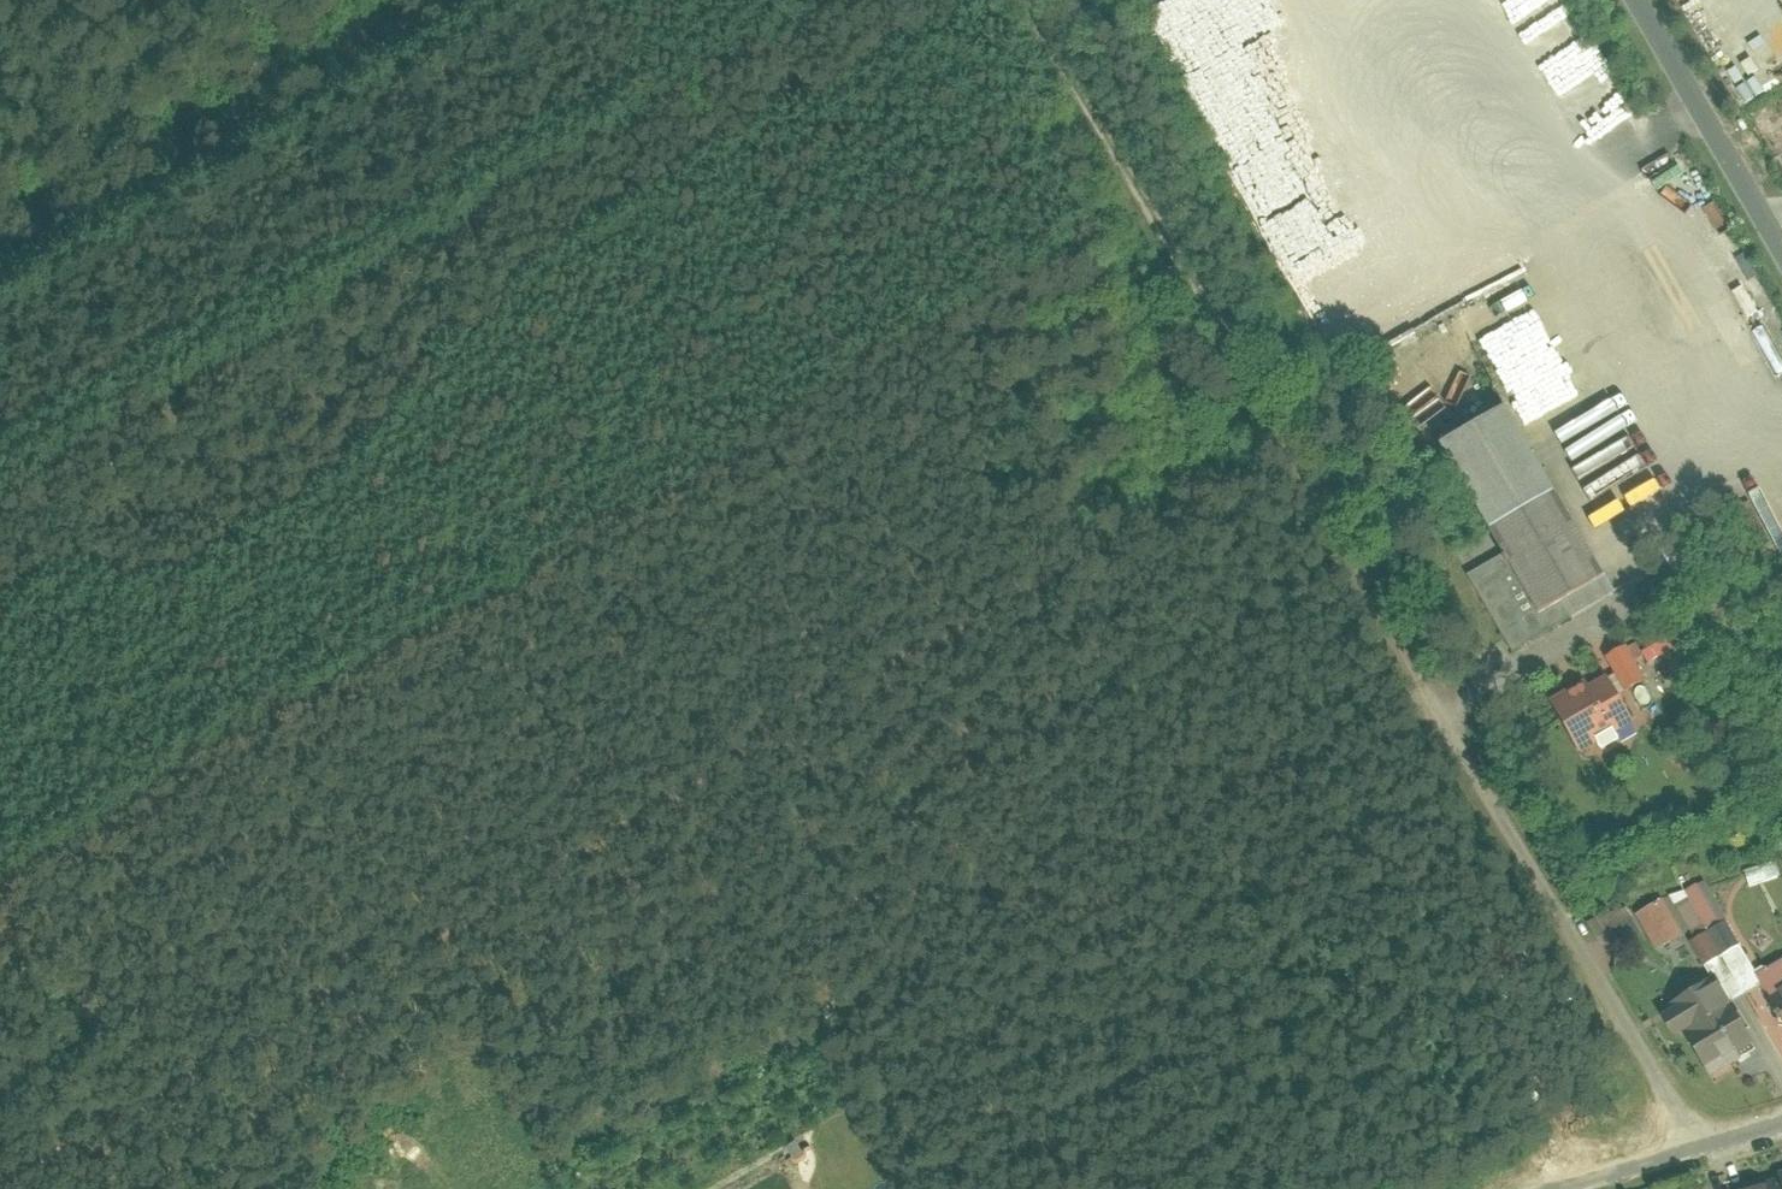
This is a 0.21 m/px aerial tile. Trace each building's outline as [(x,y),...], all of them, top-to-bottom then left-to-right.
[(1499,403),(1437,442),(1503,549),(1466,571),(1513,648),(1612,587),(1499,403)] [(1561,463),(1565,473),(1593,460),(1588,450),(1561,463)] [(1611,669),(1555,696),(1580,747),(1638,719),(1622,687),(1645,676),(1628,641),(1603,653),(1611,669)] [(1751,871),(1757,885),(1781,874),(1781,867),(1779,859),(1751,871)] [(1695,933),(1728,917),(1711,878),(1677,893),(1695,933)] [(1673,898),(1644,910),(1659,948),(1689,937),(1673,898)] [(1755,976),(1781,1034),(1781,964),(1755,976)] [(1722,982),(1669,1007),(1701,1074),(1753,1050),(1722,982)] [(1740,1188),(1781,1188),(1781,1179),(1740,1188)]
